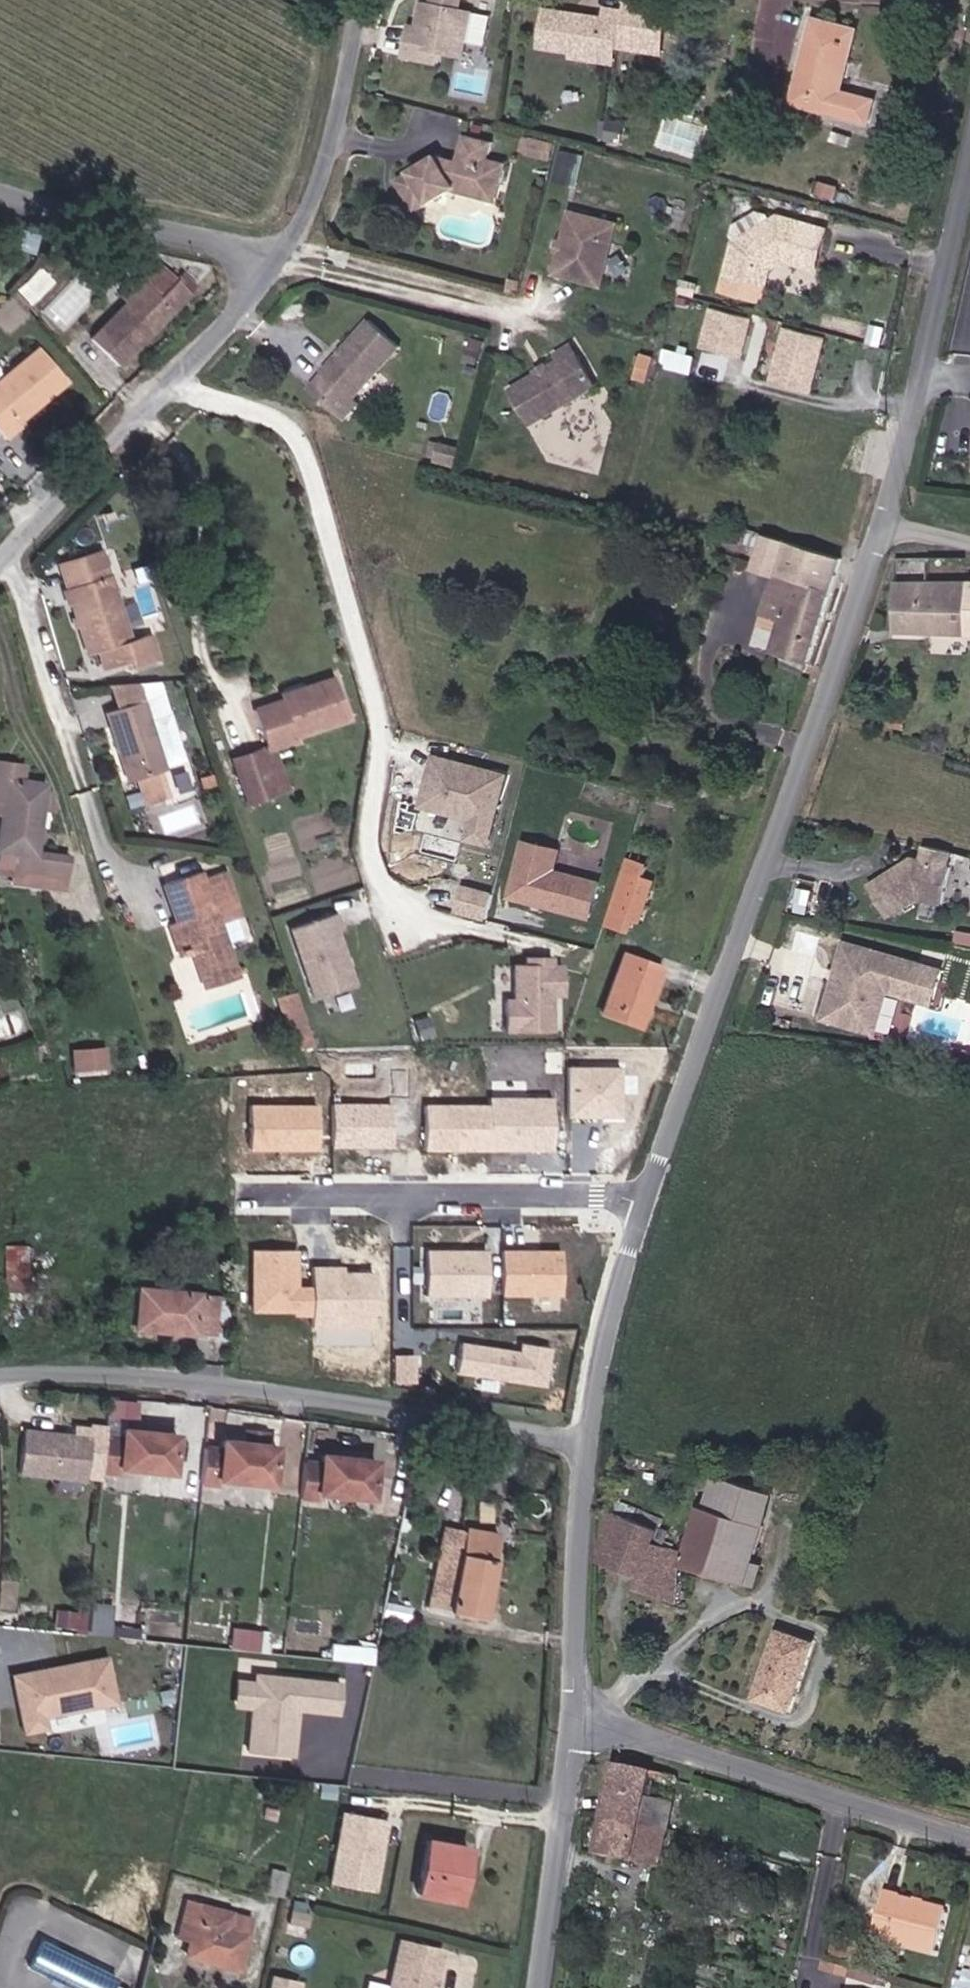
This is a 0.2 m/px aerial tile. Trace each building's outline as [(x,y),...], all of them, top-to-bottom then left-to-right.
[(433,10),(422,7),(399,60),(427,67),(430,56),(458,64),(471,20),(458,17),(462,0),(436,0),(433,10)] [(843,89),(858,27),(816,15),(795,101),(872,120),(877,98),(843,89)] [(645,65),(651,20),(622,16),(620,26),(615,61),(645,65)] [(657,66),(664,22),(651,20),(645,65),(657,66)] [(576,34),(543,25),(538,61),(597,75),(599,61),(615,61),(620,26),(603,23),(602,33),(576,29),(576,34)] [(672,113),(661,143),(697,156),(708,126),(672,113)] [(466,133),(460,159),(440,154),(399,188),(420,215),(452,189),(458,184),(484,192),(487,180),(504,184),(510,162),(492,158),(496,140),(466,133)] [(557,157),(559,143),(536,137),(534,152),(557,157)] [(484,192),(458,184),(452,189),(499,202),(504,184),(487,180),(484,192)] [(765,283),(769,271),(770,266),(788,257),(821,266),(831,225),(783,213),(773,219),(769,213),(759,210),(735,223),(735,240),(727,273),(746,278),(765,283)] [(615,244),(621,222),(574,211),(569,232),(615,244)] [(558,275),(604,286),(615,244),(569,232),(558,275)] [(163,265),(143,283),(151,292),(171,274),(163,265)] [(171,274),(151,292),(143,283),(131,269),(109,291),(122,303),(87,336),(111,362),(186,291),(171,274)] [(747,344),(757,304),(718,295),(708,335),(747,344)] [(817,378),(831,323),(792,313),(778,368),(817,378)] [(399,349),(369,322),(308,388),(341,420),(356,404),(351,400),(399,349)] [(72,382),(36,341),(0,373),(0,426),(15,443),(33,429),(28,422),(72,382)] [(533,426),(598,388),(574,346),(512,388),(533,426)] [(461,467),(466,451),(443,445),(438,461),(461,467)] [(766,533),(757,565),(777,571),(786,539),(766,533)] [(846,558),(786,539),(777,571),(769,598),(786,604),(773,648),(812,660),(846,558)] [(103,553),(57,566),(85,654),(97,652),(102,668),(130,660),(131,665),(154,658),(146,632),(130,637),(120,607),(109,572),(103,553)] [(933,582),(933,555),(897,554),(897,628),(969,629),(969,582),(933,582)] [(969,582),(969,555),(933,555),(933,582),(969,582)] [(109,572),(120,607),(133,603),(122,570),(109,572)] [(156,666),(154,658),(131,665),(134,672),(156,666)] [(308,696),(281,704),(279,698),(250,707),(264,749),(293,740),(291,733),(346,717),(335,678),(305,686),(308,696)] [(278,694),(279,698),(281,704),(308,696),(305,686),(278,694)] [(180,761),(167,714),(147,720),(142,702),(104,714),(124,781),(133,778),(141,802),(160,796),(153,772),(180,761)] [(240,804),(277,793),(264,749),(227,760),(240,804)] [(452,773),(454,766),(436,761),(434,768),(452,773)] [(489,847),(507,780),(454,766),(452,773),(434,768),(424,810),(475,823),(470,842),(489,847)] [(9,770),(8,775),(0,774),(0,820),(3,820),(0,852),(0,876),(18,879),(17,886),(64,892),(67,864),(36,861),(41,814),(51,816),(52,797),(44,796),(44,790),(21,787),(22,772),(9,770)] [(948,899),(957,863),(953,863),(957,848),(931,842),(927,857),(910,859),(873,881),(893,913),(924,894),(948,899)] [(600,885),(555,874),(560,854),(526,845),(512,899),(591,919),(600,885)] [(637,846),(620,897),(637,902),(641,889),(650,892),(660,862),(652,860),(653,851),(637,846)] [(196,875),(165,884),(172,904),(181,901),(188,921),(177,924),(187,953),(198,949),(210,986),(241,976),(223,926),(239,921),(223,876),(199,884),(196,875)] [(493,915),(496,888),(464,884),(460,911),(493,915)] [(344,969),(342,962),(345,961),(335,931),(340,930),(335,914),(290,929),(313,999),(353,986),(348,968),(344,969)] [(179,955),(187,953),(177,924),(169,927),(179,955)] [(643,1007),(666,949),(627,933),(605,994),(643,1007)] [(834,978),(844,938),(828,934),(818,974),(834,978)] [(862,1024),(872,981),(919,993),(927,959),(844,938),(834,978),(818,974),(809,1011),(862,1024)] [(563,996),(562,971),(552,972),(552,967),(551,958),(526,959),(526,966),(514,966),(515,1001),(506,1001),(506,1032),(553,1031),(552,996),(563,996)] [(311,1044),(294,992),(277,998),(294,1050),(311,1044)] [(74,1073),(109,1070),(108,1044),(72,1046),(74,1073)] [(625,1115),(624,1066),(570,1067),(571,1116),(625,1115)] [(555,1150),(555,1099),(491,1100),(491,1107),(491,1150),(555,1150)] [(392,1148),(392,1106),(333,1107),(333,1148),(392,1148)] [(491,1150),(491,1107),(427,1107),(427,1151),(491,1150)] [(318,1151),(318,1108),(251,1108),(251,1152),(318,1151)] [(6,1245),(6,1260),(29,1260),(29,1244),(6,1245)] [(565,1252),(506,1253),(506,1296),(565,1295),(565,1252)] [(298,1290),(298,1253),(255,1253),(255,1314),(297,1314),(297,1318),(314,1317),(314,1290),(298,1290)] [(490,1253),(430,1253),(430,1297),(490,1297),(490,1253)] [(376,1329),(375,1276),(345,1276),(334,1276),(334,1270),(314,1270),(314,1290),(314,1317),(314,1330),(376,1329)] [(216,1333),(218,1298),(141,1291),(139,1329),(197,1334),(216,1333)] [(547,1388),(552,1350),(524,1346),(523,1356),(464,1347),(460,1375),(547,1388)] [(113,1414),(123,1415),(124,1406),(140,1408),(140,1401),(114,1399),(113,1414)] [(175,1468),(178,1430),(126,1425),(125,1434),(108,1433),(105,1467),(123,1469),(123,1463),(175,1468)] [(89,1475),(92,1437),(83,1436),(79,1432),(26,1427),(22,1469),(89,1475)] [(274,1480),(277,1441),(266,1440),(267,1429),(249,1428),(248,1439),(224,1436),(223,1446),(207,1444),(203,1478),(221,1480),(221,1475),(274,1480)] [(373,1491),(377,1454),(324,1449),(323,1458),(306,1456),(303,1491),(321,1492),(321,1487),(373,1491)] [(722,1469),(712,1503),(768,1521),(778,1488),(722,1469)] [(755,1561),(768,1521),(712,1503),(706,1500),(689,1557),(757,1581),(763,1564),(755,1561)] [(616,1509),(600,1554),(644,1574),(643,1587),(682,1597),(683,1548),(655,1537),(658,1524),(616,1509)] [(479,1529),(481,1519),(466,1517),(457,1575),(454,1591),(431,1587),(428,1605),(483,1614),(495,1531),(479,1529)] [(481,1519),(479,1529),(495,1531),(497,1522),(481,1519)] [(431,1587),(454,1591),(457,1575),(433,1571),(431,1587)] [(112,1638),(115,1606),(92,1604),(89,1636),(112,1638)] [(78,1630),(80,1613),(61,1612),(60,1628),(78,1630)] [(233,1626),(231,1647),(259,1649),(262,1628),(233,1626)] [(796,1701),(816,1636),(787,1626),(765,1691),(796,1701)] [(110,1658),(14,1675),(26,1739),(121,1721),(110,1658)] [(344,1718),(347,1682),(256,1675),(256,1682),(240,1680),(238,1708),(252,1709),(248,1753),(299,1757),(302,1715),(344,1718)] [(674,1802),(679,1773),(614,1759),(609,1786),(674,1802)] [(604,1813),(669,1826),(674,1802),(609,1786),(604,1813)] [(378,1894),(391,1821),(346,1813),(333,1886),(378,1894)] [(669,1826),(604,1813),(597,1847),(662,1861),(669,1826)] [(432,1842),(426,1895),(470,1900),(476,1847),(432,1842)] [(944,1905),(884,1891),(874,1933),(935,1947),(944,1905)] [(239,1973),(251,1925),(202,1912),(189,1959),(239,1973)] [(441,1948),(399,1938),(390,1987),(434,1987),(441,1948)] [(70,1967),(61,1986),(64,1987),(112,1987),(116,1979),(74,1958),(70,1967)] [(58,1962),(49,1981),(61,1986),(70,1967),(58,1962)] [(303,1983),(276,1976),(273,1987),(302,1987),(303,1983)]
